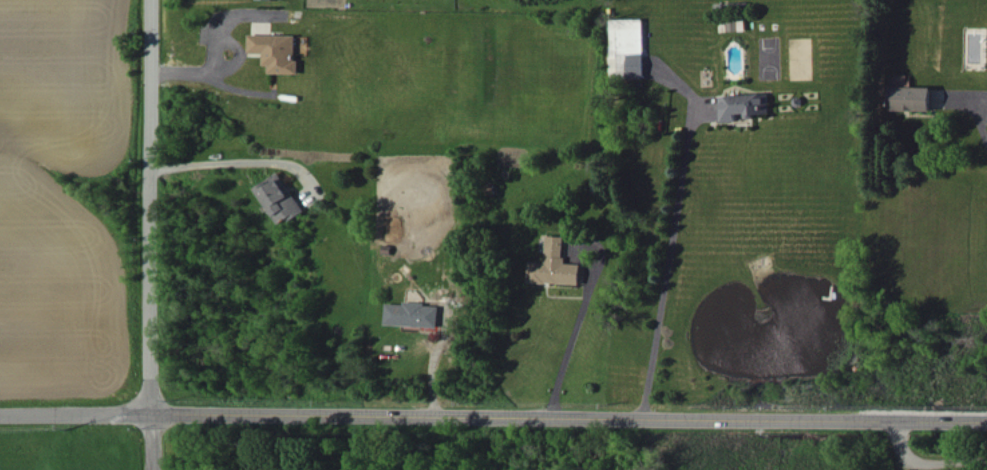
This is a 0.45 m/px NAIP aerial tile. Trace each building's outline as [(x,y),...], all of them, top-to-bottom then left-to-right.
[(645,77),(643,18),(610,19),(611,78),(645,77)] [(250,53),(266,53),(266,65),(271,65),(270,73),(301,73),(301,60),(297,59),(298,35),(251,34),(250,53)] [(890,110),(932,111),(932,87),(890,86),(890,110)] [(768,93),(720,95),(721,122),(737,121),(737,114),(748,113),(748,115),(769,114),(768,93)] [(257,187),(280,224),(304,210),(281,172),(257,187)] [(582,284),(583,263),(564,263),(565,236),(547,235),(546,261),(528,261),(528,282),(582,284)] [(439,304),(386,302),(385,325),(438,327),(439,304)]
